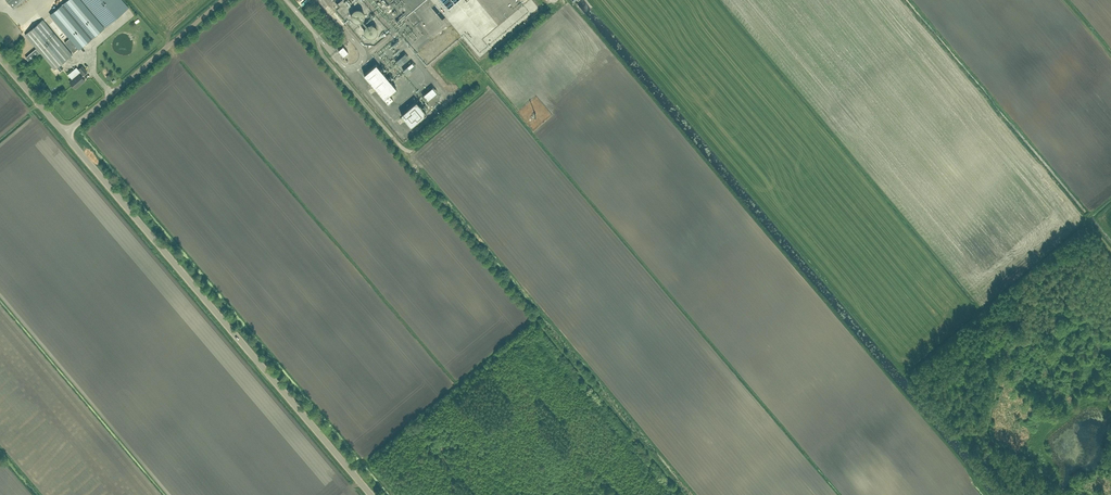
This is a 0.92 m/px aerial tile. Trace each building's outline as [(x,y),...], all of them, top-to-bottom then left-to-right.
[(74,52),(79,48),(79,49),(104,28),(81,0),(67,0),(50,14),(70,38),(65,42),(74,52)] [(122,0),(83,0),(106,26),(128,7),(122,0)] [(517,11),(521,17),(529,12),(525,6),(517,11)] [(25,34),(55,69),(72,54),(43,19),(25,34)] [(343,46),(338,50),(343,56),(348,53),(343,46)] [(51,67),(45,60),(43,62),(49,69),(51,67)] [(397,88),(377,64),(365,74),(384,97),(383,98),(388,103),(393,99),(389,94),(397,88)] [(84,74),(87,72),(82,66),(79,69),(84,74)] [(79,73),(70,81),(75,88),(79,85),(81,83),(85,80),(79,73)] [(428,97),(436,89),(431,84),(423,92),(428,97)] [(411,127),(427,114),(417,102),(401,115),(411,127)]
